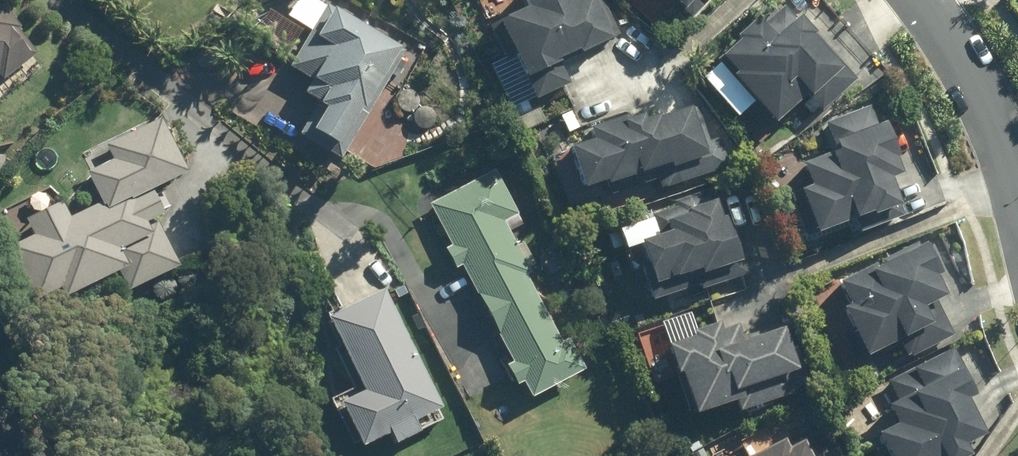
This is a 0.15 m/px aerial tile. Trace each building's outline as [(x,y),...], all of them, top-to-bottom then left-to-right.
[(4,80),(38,53),(19,28),(21,26),(1,0),(0,0),(0,75),(4,80)] [(530,102),(568,85),(559,62),(617,35),(603,0),(579,0),(576,2),(575,0),(521,0),(524,7),(496,20),(530,102)] [(651,21),(670,1),(690,19),(698,11),(689,3),(692,0),(628,0),(651,21)] [(328,3),(291,66),(314,79),(306,93),(320,102),(301,135),(343,159),(406,49),(328,3)] [(720,60),(700,79),(736,118),(752,102),(772,124),(804,95),(808,99),(803,104),(811,113),(816,108),(820,112),(855,79),(797,16),(794,19),(783,6),(763,25),(755,17),(733,38),(736,41),(718,58),(720,60)] [(590,141),(568,148),(581,189),(604,181),(605,186),(656,169),(663,188),(727,167),(717,136),(708,139),(696,105),(657,118),(657,115),(643,120),(641,115),(625,120),(623,116),(586,129),(590,141)] [(797,190),(814,234),(853,218),(859,232),(903,214),(889,178),(900,174),(894,158),(896,157),(883,123),(877,125),(869,105),(822,123),(833,150),(799,164),(808,186),(797,190)] [(9,247),(35,301),(58,290),(62,298),(115,273),(125,292),(179,267),(155,218),(163,215),(151,190),(186,174),(159,119),(104,145),(111,160),(85,173),(99,202),(69,217),(61,201),(25,218),(33,235),(9,247)] [(431,204),(534,397),(587,370),(570,338),(563,342),(528,275),(532,273),(505,221),(520,213),(496,169),(431,204)] [(648,218),(615,229),(630,273),(639,270),(650,301),(697,286),(699,290),(748,274),(733,229),(725,232),(711,188),(672,201),(674,207),(647,216),(648,218)] [(839,308),(863,358),(897,342),(905,358),(953,335),(936,300),(944,296),(935,276),(939,274),(924,242),(918,245),(917,242),(835,280),(846,305),(839,308)] [(445,408),(386,289),(330,317),(366,391),(343,402),(365,447),(393,434),(398,444),(423,432),(417,421),(445,408)] [(678,374),(691,415),(733,402),(736,411),(812,387),(798,345),(792,347),(784,323),(739,337),(735,325),(719,330),(717,323),(687,333),(689,338),(664,346),(673,375),(678,374)] [(886,455),(967,455),(969,455),(963,445),(984,434),(966,398),(976,393),(953,347),(886,380),(896,400),(885,406),(894,424),(875,434),(886,455)] [(7,392),(0,395),(0,455),(40,455),(7,392)] [(827,425),(793,442),(791,437),(753,455),(843,455),(827,425)]
